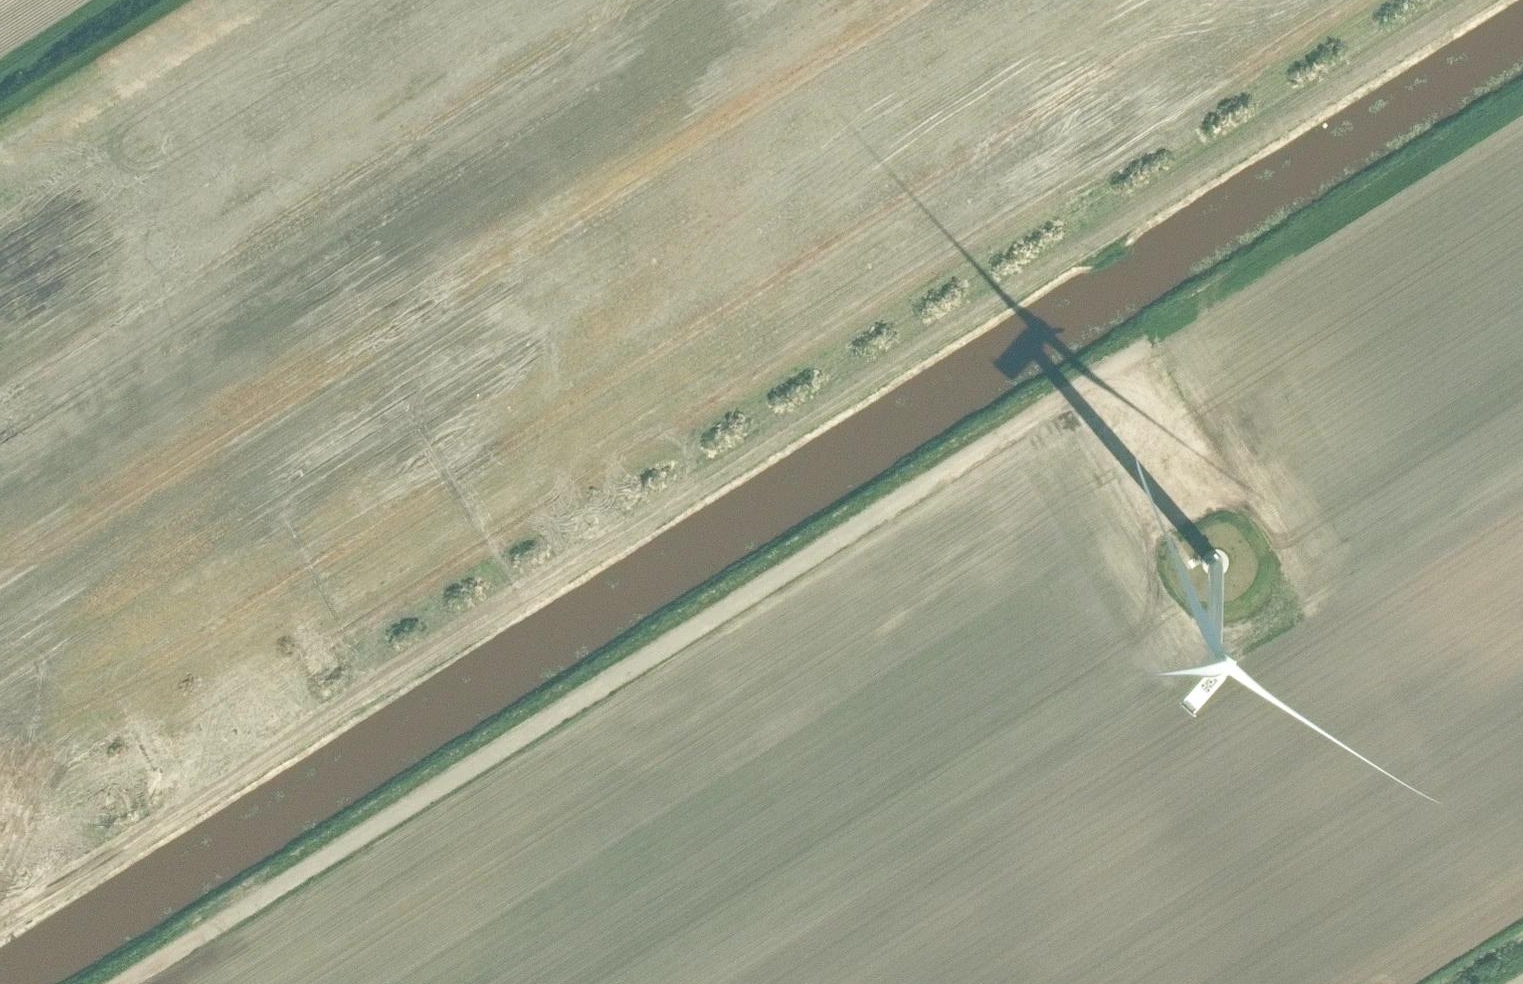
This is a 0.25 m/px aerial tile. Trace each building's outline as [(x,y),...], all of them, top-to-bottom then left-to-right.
[(1208,559),(1208,560),(1208,561),(1208,562),(1208,563),(1209,563),(1209,564),(1209,565),(1210,565),(1210,566),(1211,566),(1211,567),(1212,567),(1213,567),(1213,568),(1214,568),(1215,568),(1216,568),(1217,568),(1218,568),(1219,568),(1219,567),(1220,567),(1221,567),(1221,566),(1222,566),(1222,565),(1223,565),(1223,564),(1223,563),(1224,563),(1224,562),(1224,561),(1224,560),(1224,559),(1224,558),(1224,557),(1223,557),(1223,556),(1223,555),(1222,555),(1222,554),(1221,554),(1221,553),(1220,553),(1219,553),(1219,552),(1218,552),(1217,552),(1216,552),(1215,552),(1214,552),(1213,552),(1213,553),(1212,553),(1211,553),(1211,554),(1210,554),(1210,555),(1209,555),(1209,556),(1209,557),(1208,557),(1208,558),(1208,559)]
